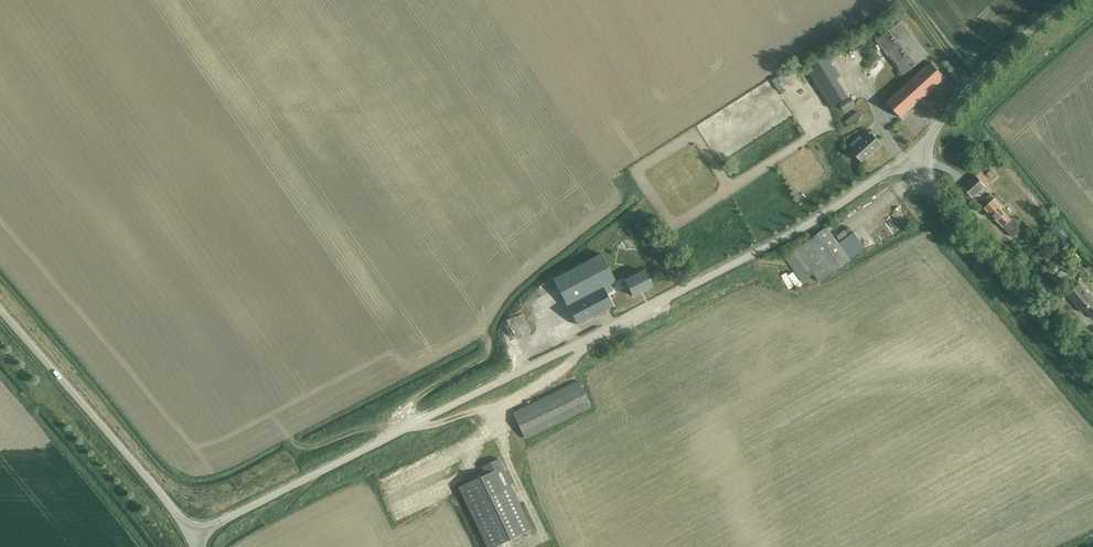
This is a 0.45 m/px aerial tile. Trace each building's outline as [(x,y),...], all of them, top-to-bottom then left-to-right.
[(903,76),(927,57),(901,23),(876,42),(903,76)] [(853,68),(849,58),(853,56),(851,48),(842,51),(842,49),(830,53),(837,74),(853,68)] [(836,79),(839,77),(826,56),(805,70),(830,109),(847,98),(836,79)] [(932,62),(888,103),(902,118),(946,78),(932,62)] [(842,111),(853,104),(850,98),(838,105),(842,111)] [(847,127),(860,117),(857,113),(844,123),(847,127)] [(861,136),(851,145),(855,149),(852,152),(861,162),(882,143),(872,132),(870,134),(872,135),(866,141),(861,136)] [(972,200),(991,184),(981,173),(963,189),(972,200)] [(991,196),(985,201),(989,205),(985,210),(1014,239),(1019,233),(1016,229),(1019,226),(1012,219),(1010,221),(1000,211),(1003,209),(991,196)] [(796,252),(786,260),(803,284),(814,276),(818,281),(820,284),(847,265),(851,262),(827,230),(796,252)] [(1062,230),(1057,233),(1063,242),(1068,238),(1062,230)] [(850,255),(859,250),(851,238),(842,243),(850,255)] [(612,292),(609,285),(614,283),(600,256),(554,280),(576,326),(612,308),(605,295),(612,292)] [(1043,275),(1048,281),(1051,277),(1046,272),(1043,275)] [(632,296),(651,287),(644,273),(625,282),(632,296)] [(1080,285),(1067,295),(1082,314),(1086,311),(1092,319),(1092,301),(1080,285)] [(512,338),(529,331),(520,311),(503,319),(512,338)] [(550,327),(555,324),(550,315),(544,318),(550,327)] [(522,438),(589,408),(578,383),(511,414),(522,438)] [(487,546),(494,546),(531,530),(510,485),(511,485),(499,459),(482,467),(486,475),(459,488),(487,546)]
